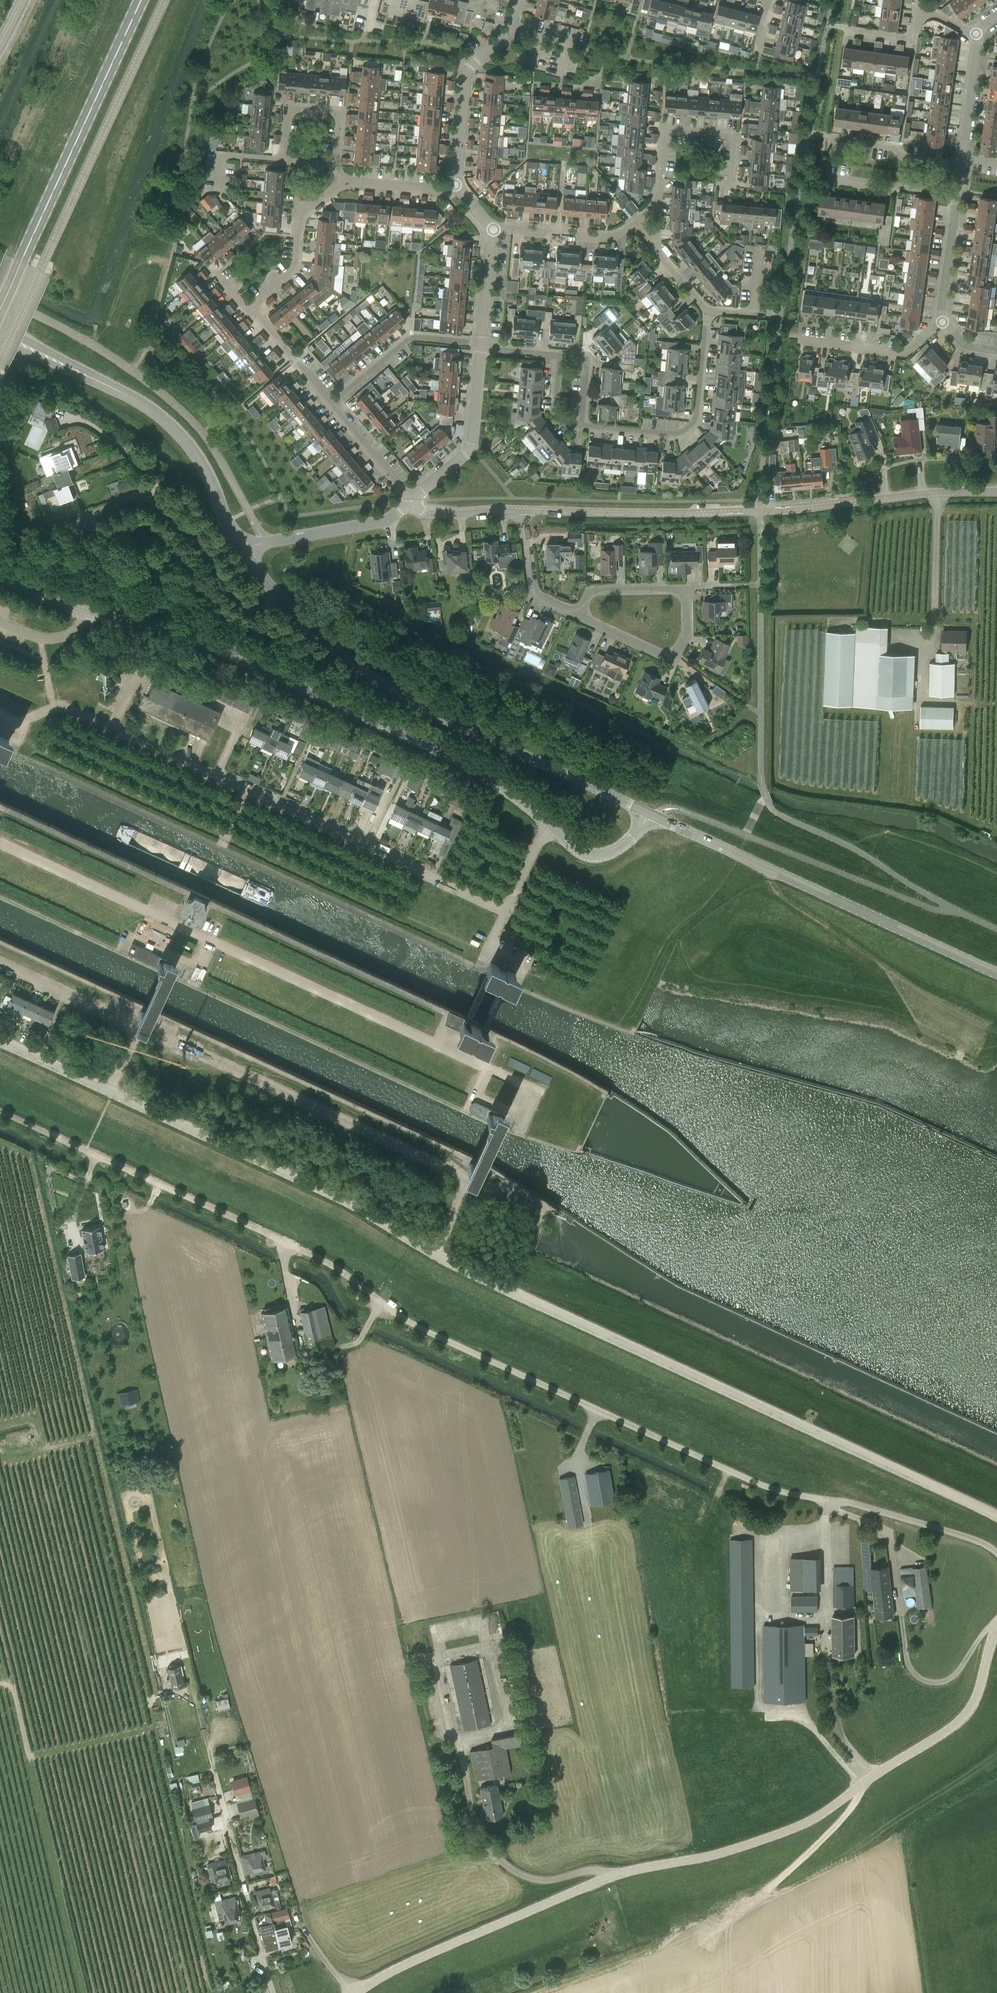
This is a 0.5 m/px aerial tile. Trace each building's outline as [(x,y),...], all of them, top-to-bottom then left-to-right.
[(318,5),(320,0),(306,0),(305,6),(314,9),(316,4),(318,5)] [(318,5),(321,6),(320,10),(329,13),(333,0),(320,0),(318,5)] [(343,0),(333,0),(329,13),(339,15),(341,6),(343,0)] [(341,6),(356,10),(359,0),(343,0),(341,6)] [(396,15),(399,0),(384,0),(381,13),(386,14),(387,12),(396,15)] [(396,15),(405,17),(404,19),(409,20),(414,0),(399,0),(396,15)] [(419,0),(414,0),(409,20),(414,21),(414,20),(423,22),(426,13),(428,2),(419,0)] [(426,13),(435,15),(439,0),(429,0),(428,2),(426,13)] [(445,18),(449,0),(439,0),(435,15),(445,18)] [(454,20),(459,0),(458,0),(449,0),(445,18),(454,20)] [(459,0),(454,20),(463,22),(462,24),(469,25),(471,14),(475,15),(476,12),(480,14),(482,7),(477,5),(479,0),(469,0),(468,2),(459,0)] [(496,10),(499,0),(479,0),(477,5),(482,7),(496,10)] [(559,1),(555,0),(538,0),(537,5),(566,13),(567,8),(558,6),(559,1)] [(647,15),(657,17),(662,0),(650,0),(647,15)] [(671,0),(662,0),(657,17),(667,20),(672,0),(671,0)] [(672,0),(667,20),(677,23),(683,0),(677,0),(677,2),(672,0)] [(692,5),(687,4),(688,0),(687,0),(683,0),(677,23),(687,25),(692,5)] [(750,6),(751,0),(748,0),(747,4),(746,4),(745,9),(739,7),(734,27),(744,30),(749,10),(750,6)] [(785,11),(805,16),(807,5),(788,0),(785,11)] [(902,0),(884,0),(883,6),(901,9),(902,0)] [(962,0),(954,0),(941,9),(944,12),(950,16),(956,11),(961,18),(971,11),(962,0)] [(971,11),(979,5),(976,0),(962,0),(971,11)] [(714,22),(724,25),(729,5),(719,2),(714,22)] [(566,13),(537,5),(535,15),(554,20),(555,15),(569,18),(570,14),(566,13)] [(687,25),(697,28),(702,8),(692,5),(687,25)] [(724,25),(734,27),(739,7),(729,5),(724,25)] [(899,20),(901,9),(883,6),(881,17),(899,20)] [(712,11),(702,8),(697,28),(707,30),(712,11)] [(760,13),(749,10),(744,30),(754,32),(760,13)] [(589,19),(591,13),(582,11),(581,17),(589,19)] [(802,26),(805,16),(785,11),(782,21),(802,26)] [(898,31),(899,20),(881,17),(880,28),(898,31)] [(782,21),(780,31),(799,36),(802,26),(782,21)] [(644,36),(651,38),(653,32),(653,30),(646,28),(644,36)] [(941,36),(939,48),(957,50),(959,39),(949,38),(950,28),(942,28),(941,36)] [(797,46),(799,36),(780,31),(777,41),(797,46)] [(663,34),(661,41),(671,43),(673,37),(663,34)] [(797,46),(777,41),(775,49),(764,46),(762,53),(793,61),(794,56),(797,46)] [(895,54),(888,53),(886,71),(897,73),(899,55),(899,52),(900,44),(899,44),(897,44),(896,49),(895,49),(895,54)] [(843,65),(854,67),(856,49),(845,47),(843,65)] [(931,57),(938,58),(956,61),(957,50),(939,48),(933,47),(931,57)] [(867,50),(856,49),(854,67),(864,68),(867,50)] [(878,52),(867,50),(864,68),(875,70),(878,52)] [(888,53),(878,52),(875,70),(886,71),(888,53)] [(331,53),(324,53),(323,61),(330,61),(331,53)] [(910,56),(899,55),(897,73),(908,74),(910,56)] [(938,58),(936,69),(954,72),(956,61),(938,58)] [(424,82),(442,84),(443,73),(442,73),(443,67),(418,64),(417,71),(424,72),(424,82)] [(363,65),(362,72),(355,71),(350,71),(350,75),(380,78),(381,67),(363,65)] [(296,92),(297,73),(286,72),(287,70),(279,69),(278,89),(284,90),(284,91),(296,92)] [(936,69),(935,80),(953,82),(954,72),(936,69)] [(308,74),(297,73),(296,92),(306,93),(308,74)] [(306,93),(317,94),(319,75),(308,74),(306,93)] [(340,74),(340,77),(329,76),(328,95),(345,96),(347,75),(340,74)] [(488,74),(487,80),(485,80),(484,91),(503,92),(504,82),(504,76),(488,74)] [(329,76),(319,75),(317,94),(328,95),(329,76)] [(361,82),(361,87),(380,89),(379,89),(385,90),(386,79),(380,78),(350,75),(350,80),(354,80),(354,81),(361,82)] [(648,83),(646,83),(647,77),(633,76),(632,81),(629,81),(628,92),(647,94),(648,83)] [(935,80),(933,90),(951,93),(953,82),(935,80)] [(424,82),(423,93),(441,94),(442,84),(424,82)] [(763,86),(762,97),(780,99),(781,87),(763,86)] [(361,87),(360,98),(379,100),(379,89),(380,89),(361,87)] [(561,98),(554,97),(553,116),(552,122),(563,123),(566,88),(562,88),(561,98)] [(574,118),(576,99),(570,99),(571,88),(566,88),(563,123),(573,124),(574,118)] [(990,88),(989,98),(996,99),(996,89),(990,88)] [(253,93),(252,104),(271,106),(272,90),(267,90),(267,94),(253,93)] [(580,100),(576,99),(574,118),(585,119),(587,100),(586,100),(587,95),(587,90),(583,90),(583,93),(582,93),(581,94),(580,100)] [(933,90),(932,101),(950,104),(951,93),(933,90)] [(502,104),(503,92),(484,91),(483,102),(502,104)] [(628,92),(627,103),(646,105),(647,94),(628,92)] [(423,93),(422,104),(440,105),(441,94),(423,93)] [(675,113),(676,95),(665,94),(664,112),(675,113)] [(730,100),(729,118),(740,119),(742,95),(730,94),(730,100)] [(542,115),(544,96),(533,95),(531,114),(542,115)] [(675,113),(686,114),(687,96),(676,95),(675,113)] [(542,115),(553,116),(554,97),(544,96),(542,115)] [(686,114),(696,115),(698,97),(687,96),(686,114)] [(696,115),(707,116),(709,98),(698,97),(696,115)] [(762,97),(761,103),(755,102),(755,107),(784,110),(784,107),(779,107),(780,99),(762,97)] [(378,110),(379,100),(360,98),(359,109),(378,110)] [(707,116),(718,117),(719,99),(709,98),(707,116)] [(989,98),(987,109),(996,110),(996,99),(989,98)] [(730,100),(719,99),(718,117),(729,118),(730,100)] [(587,100),(585,119),(597,120),(598,101),(587,100)] [(932,101),(930,112),(948,114),(950,104),(932,101)] [(483,102),(482,112),(501,114),(502,104),(483,102)] [(653,116),(659,117),(659,112),(654,112),(654,111),(645,110),(646,105),(627,103),(626,114),(645,116),(653,116)] [(247,114),(251,115),(270,116),(271,106),(252,104),(248,104),(247,114)] [(439,116),(440,105),(422,104),(421,114),(439,116)] [(760,119),(778,120),(783,120),(784,110),(755,107),(754,112),(760,112),(760,119)] [(834,125),(845,127),(846,126),(848,109),(837,107),(834,125)] [(347,114),(346,119),(352,119),(358,120),(377,121),(378,110),(359,109),(358,115),(351,114),(351,115),(347,114)] [(859,110),(848,109),(846,126),(856,128),(859,110)] [(987,109),(986,120),(996,121),(996,110),(987,109)] [(856,128),(867,130),(869,112),(859,110),(856,128)] [(482,112),(481,123),(500,125),(501,114),(482,112)] [(867,130),(878,131),(880,113),(869,112),(867,130)] [(930,112),(929,123),(947,125),(948,114),(930,112)] [(878,131),(888,133),(891,115),(880,113),(878,131)] [(421,114),(420,125),(438,127),(439,116),(421,114)] [(626,114),(625,124),(644,126),(645,116),(626,114)] [(251,115),(250,125),(269,127),(270,116),(251,115)] [(902,116),(891,115),(888,133),(899,134),(902,116)] [(748,123),(748,124),(744,123),(743,128),(777,131),(778,120),(760,119),(759,125),(748,123)] [(358,120),(357,130),(376,132),(377,121),(358,120)] [(984,130),(996,132),(996,121),(986,120),(984,130)] [(499,136),(500,125),(481,123),(480,134),(499,136)] [(929,123),(927,133),(945,136),(947,125),(929,123)] [(625,124),(624,135),(643,137),(644,126),(625,124)] [(268,138),(269,127),(250,125),(249,136),(268,138)] [(437,137),(438,127),(420,125),(419,136),(437,137)] [(599,125),(599,133),(607,133),(608,126),(599,125)] [(758,134),(758,139),(758,140),(776,141),(777,131),(743,128),(743,132),(747,133),(758,134)] [(357,130),(356,141),(375,143),(376,132),(357,130)] [(984,130),(983,141),(996,143),(996,132),(984,130)] [(789,132),(789,142),(797,142),(797,132),(789,132)] [(562,133),(561,143),(571,144),(572,134),(562,133)] [(944,147),(945,136),(927,133),(926,144),(944,147)] [(479,145),(503,147),(504,136),(499,136),(480,134),(479,145)] [(651,138),(643,137),(624,135),(618,134),(617,145),(642,148),(643,142),(651,143),(651,142),(657,143),(657,138),(651,138)] [(249,136),(244,136),(242,153),(263,155),(263,149),(267,149),(268,138),(249,136)] [(419,136),(418,147),(448,150),(449,145),(443,145),(443,144),(437,143),(437,137),(419,136)] [(776,142),(776,141),(758,140),(758,139),(753,139),(752,150),(770,152),(775,152),(775,142),(776,142)] [(374,154),(375,143),(356,141),(355,152),(374,154)] [(983,141),(981,152),(996,154),(996,143),(983,141)] [(479,145),(473,144),(468,144),(467,148),(473,149),(472,149),(478,150),(478,155),(497,157),(502,158),(503,147),(479,145)] [(650,154),(642,153),(642,148),(617,145),(616,156),(622,157),(641,158),(641,159),(649,159),(655,160),(655,155),(650,155),(650,154)] [(448,154),(448,150),(418,147),(417,157),(436,159),(436,154),(442,154),(448,154)] [(752,150),(751,161),(769,163),(770,152),(752,150)] [(374,154),(355,152),(354,163),(379,165),(380,154),(374,154)] [(496,168),(497,157),(478,155),(477,166),(496,168)] [(436,159),(417,157),(416,169),(435,170),(436,159)] [(622,157),(621,167),(626,167),(640,169),(641,159),(641,158),(622,157)] [(751,161),(750,166),(743,166),(743,167),(740,166),(739,171),(744,171),(750,172),(768,173),(769,163),(751,161)] [(489,181),(490,179),(495,179),(496,168),(477,166),(476,178),(482,178),(482,180),(484,183),(486,184),(489,181)] [(619,178),(625,178),(643,180),(644,169),(640,169),(626,167),(621,167),(620,167),(619,178)] [(266,169),(265,181),(283,182),(284,171),(266,169)] [(749,183),(754,183),(754,189),(767,191),(768,173),(750,172),(749,183)] [(642,192),(643,185),(653,186),(653,181),(648,180),(643,180),(625,178),(624,190),(642,192)] [(672,196),(690,198),(691,188),(695,188),(695,181),(679,180),(678,186),(673,186),(672,196)] [(282,193),(283,182),(265,181),(264,192),(282,193)] [(486,189),(489,191),(493,188),(498,184),(496,181),(486,189)] [(528,222),(532,222),(533,217),(534,211),(533,211),(535,192),(536,187),(525,186),(525,191),(523,210),(529,211),(528,216),(529,217),(528,222)] [(499,207),(501,207),(501,208),(507,209),(506,220),(511,220),(514,190),(503,189),(502,194),(500,194),(497,196),(495,200),(496,204),(499,207)] [(575,189),(575,196),(573,215),(584,216),(585,197),(586,190),(575,189)] [(517,215),(518,210),(523,210),(525,191),(514,190),(511,220),(516,221),(516,215),(517,215)] [(630,202),(622,191),(618,194),(627,204),(630,202)] [(264,192),(263,202),(281,204),(282,193),(264,192)] [(366,222),(369,192),(364,192),(364,197),(363,197),(362,203),(356,202),(356,203),(345,202),(344,210),(355,211),(354,221),(364,222),(364,224),(366,224),(366,222)] [(373,198),(372,198),(373,192),(369,192),(366,222),(377,223),(379,204),(372,204),(373,198)] [(535,192),(533,211),(534,211),(545,212),(546,193),(535,192)] [(546,193),(545,212),(556,213),(557,194),(546,193)] [(618,194),(613,198),(622,209),(627,204),(618,194)] [(818,214),(872,221),(883,223),(886,203),(821,194),(818,214)] [(208,211),(215,204),(208,195),(200,201),(208,211)] [(573,215),(575,196),(563,195),(562,214),(568,214),(568,220),(567,226),(572,226),(572,220),(573,215)] [(672,196),(671,207),(695,209),(696,199),(690,198),(672,196)] [(917,208),(935,210),(936,199),(915,196),(913,207),(917,208)] [(596,198),(585,197),(584,216),(594,217),(596,198)] [(607,199),(596,198),(594,217),(594,222),(593,228),(599,228),(600,222),(599,222),(600,217),(606,218),(606,212),(610,212),(611,204),(607,204),(607,199)] [(979,209),(996,211),(996,207),(996,200),(981,198),(979,209)] [(721,207),(719,220),(719,224),(730,225),(731,221),(732,203),(717,201),(716,206),(721,207)] [(280,214),(281,204),(263,202),(262,213),(280,214)] [(743,204),(732,203),(731,221),(742,222),(743,204)] [(379,204),(377,223),(388,224),(389,205),(379,204)] [(742,222),(752,223),(754,205),(743,204),(742,222)] [(762,229),(763,224),(764,205),(754,205),(752,223),(752,228),(762,229)] [(776,206),(764,205),(763,224),(774,225),(776,206)] [(402,226),(404,207),(392,206),(390,230),(402,231),(402,226)] [(414,208),(404,207),(402,226),(413,226),(414,208)] [(670,218),(688,219),(694,220),(695,209),(671,207),(670,218)] [(413,226),(423,227),(423,224),(424,218),(425,209),(414,208),(413,226)] [(933,221),(935,210),(917,208),(916,218),(933,221)] [(438,212),(436,212),(436,210),(425,209),(424,218),(423,224),(423,227),(434,228),(435,225),(437,225),(441,223),(442,219),(441,215),(438,212)] [(979,209),(978,219),(995,222),(996,211),(979,209)] [(318,219),(317,231),(336,232),(342,232),(343,222),(337,221),(338,211),(324,210),(323,210),(322,219),(318,219)] [(278,231),(278,230),(280,214),(262,213),(261,224),(263,224),(263,230),(278,231)] [(249,237),(247,233),(251,229),(239,215),(231,222),(249,244),(252,241),(249,237)] [(687,226),(688,219),(670,218),(669,229),(674,230),(673,239),(687,235),(691,233),(692,227),(687,226)] [(932,231),(933,221),(916,218),(911,218),(910,228),(914,229),(932,231)] [(978,219),(976,230),(993,232),(995,222),(978,219)] [(242,244),(243,244),(245,247),(249,244),(231,222),(222,229),(234,243),(238,240),(242,244)] [(878,243),(889,245),(891,226),(883,224),(882,229),(879,229),(878,243)] [(226,250),(234,243),(222,229),(214,236),(226,250)] [(914,229),(913,240),(930,242),(932,231),(914,229)] [(976,230),(975,240),(992,243),(993,232),(976,230)] [(217,257),(226,250),(214,236),(210,231),(202,239),(206,243),(217,257)] [(335,243),(336,232),(317,231),(316,241),(335,243)] [(824,236),(811,234),(810,241),(823,243),(824,236)] [(687,235),(673,239),(673,240),(679,247),(675,250),(682,259),(696,247),(687,235)] [(469,257),(470,246),(470,240),(453,239),(453,245),(448,244),(447,255),(452,256),(469,257)] [(913,240),(911,250),(929,253),(930,242),(913,240)] [(975,240),(973,251),(990,254),(992,243),(975,240)] [(316,241),(315,252),(340,254),(341,244),(335,243),(316,241)] [(844,248),(855,251),(854,254),(864,257),(867,246),(846,241),(844,248)] [(209,264),(217,257),(206,243),(194,253),(197,257),(200,254),(209,264)] [(519,268),(530,269),(532,249),(528,249),(529,247),(520,246),(519,261),(513,261),(511,278),(518,279),(519,268)] [(682,259),(689,267),(703,255),(696,247),(682,259)] [(542,277),(548,278),(549,264),(543,263),(545,249),(537,248),(536,249),(532,249),(530,269),(542,270),(542,277)] [(556,271),(567,272),(568,252),(565,252),(565,250),(557,250),(556,265),(549,264),(548,278),(555,278),(556,271)] [(927,263),(929,253),(911,250),(911,251),(907,250),(906,261),(910,262),(910,261),(927,263)] [(575,280),(584,281),(585,267),(580,267),(581,252),(573,251),(573,253),(568,252),(567,272),(574,273),(574,276),(575,280)] [(989,264),(995,265),(996,255),(990,254),(973,251),(972,262),(989,264)] [(315,252),(314,262),(339,264),(340,254),(315,252)] [(703,255),(689,267),(696,275),(715,260),(708,252),(703,255)] [(592,275),(603,276),(605,256),(602,255),(602,254),(594,253),(592,268),(585,267),(584,281),(592,282),(592,275)] [(610,256),(605,256),(603,276),(615,277),(614,288),(621,288),(623,271),(617,270),(618,255),(610,255),(610,256)] [(452,256),(451,266),(468,268),(469,257),(452,256)] [(637,285),(632,289),(630,291),(634,296),(636,294),(646,285),(643,281),(654,271),(649,265),(648,266),(642,259),(636,265),(638,268),(630,275),(637,285)] [(717,272),(722,268),(715,260),(696,275),(703,284),(717,272)] [(910,262),(908,272),(926,274),(927,263),(910,261),(910,262)] [(314,262),(313,277),(319,281),(333,289),(335,276),(338,274),(339,264),(314,262)] [(972,262),(970,273),(994,276),(995,265),(989,264),(972,262)] [(467,279),(468,268),(451,266),(450,277),(467,279)] [(176,282),(184,291),(198,279),(190,271),(176,282)] [(703,284),(710,292),(724,280),(717,272),(703,284)] [(908,272),(907,283),(924,285),(926,274),(908,272)] [(969,284),(973,284),(986,286),(986,285),(991,286),(992,286),(994,276),(970,273),(969,284)] [(313,278),(301,287),(313,301),(313,302),(317,306),(336,291),(333,289),(319,281),(313,277),(313,278)] [(466,289),(467,279),(450,277),(449,288),(466,289)] [(730,294),(733,294),(732,306),(737,307),(739,289),(735,285),(732,284),(727,278),(724,281),(724,280),(710,292),(717,301),(727,292),(730,294)] [(184,291),(190,299),(204,288),(198,279),(184,291)] [(505,301),(513,301),(513,291),(518,291),(518,280),(506,279),(505,301)] [(646,295),(653,303),(668,291),(666,288),(667,287),(662,281),(651,290),(646,285),(636,294),(641,299),(646,295)] [(923,296),(924,285),(907,283),(905,293),(923,296)] [(973,284),(972,295),(989,297),(991,286),(986,285),(986,286),(973,284)] [(305,308),(313,302),(313,301),(301,287),(293,294),(305,308)] [(211,296),(204,288),(190,299),(198,308),(211,296)] [(465,300),(466,289),(449,288),(443,288),(442,298),(465,300)] [(814,312),(817,291),(805,289),(802,310),(814,312)] [(655,317),(659,322),(670,313),(666,309),(678,300),(673,293),(671,294),(668,291),(653,303),(661,313),(655,317)] [(814,312),(824,313),(827,292),(817,291),(814,312)] [(824,313),(835,315),(838,294),(827,292),(824,313)] [(905,293),(904,304),(921,307),(923,296),(905,293)] [(297,315),(305,308),(293,294),(285,301),(297,315)] [(835,315),(846,316),(849,295),(838,294),(835,315)] [(846,316),(857,318),(859,297),(849,295),(846,316)] [(972,295),(970,305),(987,308),(989,297),(972,295)] [(198,308),(204,316),(218,304),(211,296),(198,308)] [(344,309),(346,312),(356,303),(344,296),(341,299),(347,306),(344,309)] [(857,318),(867,319),(870,298),(859,297),(857,318)] [(464,311),(465,300),(442,298),(441,309),(464,311)] [(870,298),(867,319),(878,321),(881,300),(870,298)] [(285,301),(277,308),(289,322),(297,315),(285,301)] [(225,313),(230,309),(234,306),(231,302),(222,309),(218,304),(204,316),(211,324),(225,313)] [(920,317),(921,307),(904,304),(902,315),(920,317)] [(970,305),(969,316),(986,319),(987,308),(970,305)] [(395,307),(387,314),(397,327),(406,320),(395,307)] [(599,344),(601,346),(616,333),(609,325),(618,318),(609,307),(593,321),(598,326),(600,324),(604,329),(592,338),(598,345),(599,344)] [(279,330),(289,322),(277,308),(268,316),(279,330)] [(520,336),(524,336),(525,317),(515,316),(515,309),(508,308),(507,321),(513,322),(512,337),(520,338),(520,336)] [(441,309),(440,320),(463,322),(464,311),(441,309)] [(669,332),(673,328),(677,332),(686,325),(689,328),(695,323),(690,316),(691,315),(686,309),(674,318),(670,313),(659,322),(664,328),(665,327),(669,332)] [(538,318),(525,317),(524,336),(528,337),(528,338),(536,339),(538,324),(543,325),(544,311),(538,311),(538,318)] [(552,312),(544,311),(543,325),(550,325),(548,340),(557,341),(557,340),(560,340),(562,320),(551,319),(552,312)] [(211,324),(218,333),(232,321),(225,313),(211,324)] [(387,314),(378,321),(389,334),(397,327),(387,314)] [(574,321),(562,320),(560,340),(565,340),(565,342),(573,343),(574,328),(581,328),(582,315),(575,314),(574,321)] [(918,328),(920,317),(902,315),(901,326),(918,328)] [(984,330),(986,319),(969,316),(967,327),(984,330)] [(414,324),(413,328),(413,330),(420,331),(421,318),(414,318),(414,324)] [(461,333),(463,322),(440,320),(439,331),(461,333)] [(218,333),(225,341),(239,329),(232,321),(218,333)] [(381,341),(389,334),(378,321),(370,328),(381,341)] [(721,340),(720,351),(741,353),(742,342),(740,342),(741,337),(742,337),(742,336),(735,335),(736,325),(722,323),(721,334),(719,334),(718,340),(721,340)] [(370,328),(362,335),(372,348),(381,341),(370,328)] [(225,341),(232,349),(246,338),(239,329),(225,341)] [(619,348),(623,352),(623,357),(621,357),(620,363),(634,364),(636,346),(629,338),(624,343),(616,333),(601,346),(604,350),(603,351),(608,357),(619,348)] [(178,338),(185,346),(190,342),(183,334),(178,338)] [(364,354),(372,348),(362,335),(353,342),(364,354)] [(320,337),(314,343),(323,353),(330,347),(320,337)] [(253,346),(246,338),(232,349),(239,358),(253,346)] [(667,348),(666,360),(686,362),(687,358),(688,358),(689,350),(674,348),(675,342),(661,341),(660,348),(667,348)] [(190,342),(185,346),(189,351),(194,347),(190,342)] [(353,342),(345,348),(356,361),(364,354),(353,342)] [(206,347),(204,344),(198,349),(200,352),(206,347)] [(239,358),(246,366),(260,354),(253,346),(239,358)] [(348,368),(356,361),(345,348),(337,355),(348,368)] [(918,362),(925,370),(940,356),(932,348),(925,354),(921,349),(910,359),(915,364),(918,362)] [(267,362),(275,356),(275,355),(279,352),(276,349),(273,352),(272,351),(264,359),(260,354),(246,366),(253,374),(267,362)] [(440,351),(440,357),(435,357),(434,368),(440,369),(457,370),(457,366),(460,366),(461,359),(458,359),(459,353),(440,351)] [(716,362),(715,368),(738,370),(738,364),(740,364),(741,353),(720,351),(719,363),(716,362)] [(339,376),(348,368),(337,355),(337,356),(333,352),(320,363),(333,378),(337,374),(339,376)] [(810,385),(817,386),(819,372),(818,372),(819,367),(813,366),(814,357),(812,357),(811,355),(807,354),(805,356),(802,356),(799,375),(811,377),(810,385)] [(941,358),(940,356),(925,370),(933,378),(930,380),(935,385),(946,376),(941,371),(948,365),(947,364),(947,361),(944,358),(941,358)] [(830,380),(836,381),(839,361),(836,360),(834,358),(830,358),(828,359),(826,359),(825,372),(819,372),(817,386),(829,387),(830,380)] [(846,390),(852,391),(854,376),(848,376),(850,362),(848,362),(846,360),(843,359),(840,361),(839,361),(836,381),(847,382),(846,390)] [(658,371),(658,378),(671,379),(672,373),(687,374),(687,366),(686,366),(686,362),(666,360),(665,372),(658,371)] [(958,382),(969,384),(972,364),(969,364),(967,361),(963,361),(961,363),(960,362),(958,371),(952,370),(950,385),(957,386),(958,382)] [(274,371),(267,362),(253,374),(260,382),(274,371)] [(633,371),(634,364),(620,363),(616,363),(616,369),(601,368),(600,376),(602,376),(601,380),(621,382),(622,370),(633,371)] [(865,385),(871,386),(874,366),(862,364),(861,373),(855,372),(854,376),(852,391),(852,393),(859,394),(860,388),(864,388),(865,385)] [(876,366),(874,366),(871,386),(882,387),(882,390),(888,391),(891,375),(890,375),(890,377),(884,376),(885,367),(884,367),(882,365),(878,364),(876,366)] [(979,389),(986,390),(987,379),(988,374),(982,374),(983,366),(972,364),(969,384),(980,385),(979,389)] [(521,384),(543,386),(543,381),(541,380),(542,369),(521,367),(520,379),(521,379),(521,384)] [(987,379),(986,390),(985,394),(992,395),(993,387),(996,388),(996,368),(995,367),(993,380),(987,379)] [(718,374),(717,385),(743,388),(745,370),(738,370),(715,368),(715,374),(718,374)] [(440,369),(439,379),(459,381),(460,375),(457,374),(457,370),(440,369)] [(394,383),(398,380),(393,373),(388,376),(394,383)] [(274,404),(279,400),(292,389),(293,391),(297,389),(293,384),(290,387),(284,381),(283,382),(278,376),(262,389),(274,404)] [(664,385),(663,396),(683,398),(683,395),(685,395),(686,386),(671,385),(671,379),(658,378),(657,384),(664,385)] [(439,379),(438,390),(455,392),(455,387),(458,388),(459,381),(439,379)] [(614,394),(613,399),(627,401),(627,394),(620,393),(621,382),(601,380),(601,384),(599,384),(599,392),(614,394)] [(543,386),(521,384),(519,384),(519,385),(521,385),(520,390),(519,390),(518,401),(539,403),(540,392),(542,392),(543,386)] [(742,405),(743,388),(717,385),(716,396),(713,396),(712,402),(735,404),(742,405)] [(279,400),(286,408),(299,398),(293,391),(292,389),(279,400)] [(356,401),(363,409),(376,398),(369,390),(356,401)] [(438,390),(437,401),(457,403),(458,396),(455,396),(455,392),(438,390)] [(663,396),(663,397),(656,396),(655,408),(654,415),(668,416),(668,410),(683,411),(684,403),(682,403),(683,398),(663,396)] [(286,408),(293,417),(305,406),(307,408),(311,405),(307,401),(304,404),(299,398),(286,408)] [(363,409),(370,417),(383,406),(376,398),(363,409)] [(626,407),(627,401),(613,399),(612,406),(598,404),(597,413),(598,413),(598,421),(606,422),(607,418),(618,419),(619,407),(626,407)] [(34,410),(51,418),(55,409),(39,401),(34,410)] [(456,409),(457,403),(437,401),(436,412),(435,418),(439,418),(440,418),(453,420),(454,409),(456,409)] [(534,426),(534,427),(543,419),(540,416),(537,415),(539,403),(518,401),(517,412),(518,412),(517,418),(516,418),(516,423),(528,424),(530,422),(534,426)] [(714,408),(713,419),(734,421),(735,410),(734,410),(735,404),(712,402),(712,408),(714,408)] [(255,418),(260,414),(251,405),(247,409),(255,418)] [(293,417),(299,425),(312,414),(307,408),(305,406),(293,417)] [(390,415),(383,406),(370,417),(377,426),(390,415)] [(924,420),(923,407),(908,409),(908,412),(917,412),(917,419),(902,420),(903,436),(895,437),(896,445),(895,445),(895,447),(896,447),(897,454),(911,453),(911,452),(910,452),(910,450),(914,450),(914,452),(922,452),(919,421),(924,420)] [(299,425),(295,429),(302,437),(307,434),(306,433),(319,423),(321,425),(324,422),(321,417),(317,420),(312,414),(299,425)] [(390,415),(377,426),(384,435),(397,424),(390,415)] [(977,439),(977,448),(971,448),(994,449),(995,430),(996,430),(996,416),(989,415),(989,424),(976,424),(976,439),(977,439)] [(276,416),(268,423),(270,427),(279,420),(276,416)] [(55,417),(44,421),(49,434),(60,430),(55,417)] [(452,426),(453,420),(440,418),(439,418),(439,425),(430,432),(441,445),(444,442),(446,445),(452,440),(450,438),(454,435),(454,426),(452,426)] [(870,418),(860,421),(855,423),(856,426),(850,428),(849,430),(856,450),(855,450),(858,457),(874,451),(867,435),(875,432),(870,418)] [(529,439),(536,447),(552,434),(545,426),(547,424),(543,419),(534,427),(525,434),(525,435),(526,434),(530,438),(529,439)] [(706,434),(714,443),(721,437),(733,438),(731,438),(732,432),(733,432),(734,421),(713,419),(712,431),(709,431),(706,434)] [(326,431),(321,425),(319,423),(306,433),(307,434),(314,442),(316,440),(326,431)] [(960,448),(962,427),(961,426),(961,427),(938,425),(938,424),(936,443),(937,443),(953,444),(952,448),(960,448)] [(799,429),(800,438),(809,437),(808,428),(799,429)] [(337,439),(341,436),(337,432),(334,435),(328,429),(326,431),(316,440),(314,442),(311,444),(318,452),(323,448),(322,448),(335,437),(337,439)] [(430,432),(422,439),(434,454),(440,450),(438,448),(441,445),(430,432)] [(554,455),(556,453),(565,446),(562,441),(559,443),(552,434),(536,447),(543,456),(544,456),(548,460),(547,461),(554,455)] [(721,453),(721,452),(714,443),(706,434),(701,438),(703,440),(694,448),(708,464),(717,456),(716,455),(720,452),(721,453)] [(323,448),(329,456),(342,445),(337,439),(335,437),(322,448),(323,448)] [(422,439),(413,446),(424,459),(428,456),(430,458),(434,454),(422,439)] [(774,441),(775,448),(783,447),(783,452),(790,452),(790,451),(789,440),(774,441)] [(604,468),(606,444),(600,443),(600,446),(589,445),(587,466),(598,467),(598,466),(604,466),(604,468)] [(620,469),(621,469),(623,448),(612,447),(612,445),(606,444),(604,468),(604,466),(610,467),(610,468),(620,469)] [(351,456),(354,453),(351,449),(347,452),(342,445),(329,456),(336,465),(349,454),(351,456)] [(421,461),(424,459),(413,446),(405,453),(407,455),(402,459),(411,470),(416,466),(418,468),(423,464),(421,461)] [(556,453),(554,455),(562,465),(561,473),(562,473),(562,471),(568,472),(567,473),(579,474),(581,453),(568,452),(568,449),(565,446),(556,453)] [(71,447),(60,451),(46,457),(47,460),(41,463),(44,468),(47,476),(68,468),(68,469),(79,464),(71,447)] [(637,471),(638,471),(640,447),(634,447),(634,449),(623,448),(621,469),(632,470),(632,469),(638,469),(637,471)] [(640,447),(638,471),(638,470),(644,470),(643,471),(655,472),(657,452),(645,450),(646,448),(640,447)] [(699,471),(708,464),(694,448),(686,455),(684,452),(679,456),(689,468),(695,475),(695,474),(694,473),(699,470),(699,471)] [(336,465),(343,473),(356,462),(351,456),(349,454),(336,465)] [(689,468),(679,456),(676,459),(676,462),(663,461),(661,482),(672,483),(673,482),(678,482),(678,483),(679,484),(679,477),(689,468)] [(302,458),(293,465),(298,469),(305,463),(302,458)] [(817,461),(811,462),(813,487),(824,486),(823,471),(818,472),(817,461)] [(365,473),(368,470),(365,465),(361,468),(356,462),(343,473),(338,477),(345,485),(350,481),(363,470),(365,473)] [(811,462),(807,462),(805,462),(806,473),(801,473),(803,488),(813,487),(811,462)] [(794,463),(791,464),(793,489),(803,488),(801,473),(795,474),(794,463)] [(786,464),(787,471),(775,472),(776,485),(782,485),(783,490),(793,489),(791,464),(786,464)] [(55,480),(58,487),(61,487),(68,484),(69,484),(73,482),(68,469),(68,468),(47,476),(42,478),(44,484),(55,480)] [(370,479),(365,473),(363,470),(350,481),(357,490),(359,488),(363,492),(374,483),(370,479)] [(316,482),(323,490),(332,483),(325,475),(316,482)] [(74,482),(73,482),(69,484),(68,484),(61,487),(58,487),(43,493),(45,499),(55,495),(59,504),(74,498),(74,497),(79,495),(74,482)] [(327,486),(323,490),(327,495),(332,491),(327,486)] [(54,519),(67,515),(65,508),(51,513),(54,519)] [(735,562),(735,546),(735,539),(716,540),(716,552),(708,552),(708,566),(722,565),(722,562),(735,562)] [(488,555),(488,561),(499,560),(499,558),(509,556),(508,544),(497,546),(496,540),(483,542),(485,556),(488,555)] [(640,552),(640,573),(655,573),(655,555),(662,555),(662,542),(649,543),(649,551),(640,552)] [(571,544),(547,544),(547,567),(559,567),(559,555),(571,555),(571,544)] [(613,550),(601,550),(601,573),(616,573),(615,558),(622,558),(622,544),(613,544),(613,550)] [(690,566),(696,566),(696,563),(702,562),(702,545),(696,545),(696,551),(671,552),(671,566),(677,566),(677,572),(690,572),(690,566)] [(405,548),(406,553),(404,553),(406,568),(427,566),(428,571),(437,570),(435,557),(426,558),(425,551),(417,552),(416,546),(405,548)] [(460,555),(460,553),(459,551),(445,549),(442,553),(444,564),(448,563),(449,571),(454,570),(454,572),(463,573),(463,576),(473,575),(471,553),(460,555)] [(388,552),(371,554),(374,577),(390,575),(391,577),(398,576),(396,562),(389,563),(388,552)] [(704,616),(704,619),(715,619),(718,616),(718,610),(726,610),(725,602),(733,602),(733,593),(713,594),(713,601),(703,601),(704,607),(702,608),(702,616),(704,616)] [(440,609),(439,602),(427,603),(427,610),(440,609)] [(500,637),(511,643),(518,627),(512,625),(519,612),(502,604),(495,619),(493,618),(490,626),(502,632),(500,637)] [(529,645),(530,643),(541,648),(552,623),(545,619),(544,621),(538,618),(536,623),(529,620),(525,628),(522,629),(518,627),(511,643),(509,648),(515,650),(520,641),(529,645)] [(881,653),(882,627),(857,626),(857,631),(827,630),(824,705),(878,707),(881,653)] [(967,630),(942,630),(942,650),(967,650),(967,630)] [(589,640),(576,635),(565,660),(577,665),(576,669),(583,672),(589,659),(582,656),(589,640)] [(738,635),(738,645),(746,645),(746,635),(738,635)] [(729,645),(715,639),(716,640),(711,652),(704,649),(699,661),(710,666),(709,668),(718,672),(725,658),(723,658),(729,645)] [(598,669),(607,673),(620,680),(630,659),(614,652),(613,656),(606,653),(604,657),(598,654),(592,665),(599,668),(598,669)] [(540,666),(543,659),(528,653),(526,661),(540,666)] [(930,663),(929,695),(955,695),(955,663),(949,663),(949,653),(936,653),(936,663),(930,663)] [(101,664),(110,669),(112,663),(103,659),(101,664)] [(645,672),(636,691),(650,698),(652,695),(661,699),(666,688),(657,684),(659,679),(645,672)] [(697,712),(709,706),(696,680),(685,685),(690,696),(682,699),(686,708),(694,704),(697,712)] [(209,741),(216,725),(222,712),(155,681),(148,696),(144,694),(138,708),(209,741)] [(722,698),(727,693),(716,685),(712,690),(722,698)] [(220,700),(226,703),(232,690),(226,687),(220,700)] [(226,703),(231,705),(237,693),(232,690),(226,703)] [(231,705),(237,708),(243,695),(237,693),(231,705)] [(237,708),(242,710),(248,698),(243,695),(237,708)] [(248,698),(242,710),(248,713),(254,700),(248,698)] [(262,720),(268,707),(259,704),(254,716),(262,720)] [(930,705),(921,705),(921,727),(929,728),(930,705)] [(249,740),(261,746),(268,733),(269,734),(272,727),(274,723),(268,720),(265,727),(263,726),(261,730),(254,727),(249,740)] [(311,732),(314,726),(305,721),(302,728),(311,732)] [(268,733),(261,746),(274,752),(283,733),(283,732),(272,727),(269,734),(268,733)] [(310,740),(315,742),(319,733),(315,731),(310,740)] [(290,737),(283,733),(274,752),(275,753),(274,755),(279,757),(280,755),(287,758),(292,746),(287,743),(290,737)] [(326,748),(330,740),(331,738),(319,733),(315,742),(326,748)] [(4,749),(9,740),(0,736),(0,747),(4,749)] [(332,736),(328,746),(337,750),(341,740),(332,736)] [(293,753),(300,756),(306,743),(299,739),(297,743),(293,753)] [(306,758),(299,774),(312,780),(318,768),(317,768),(317,767),(319,763),(306,758)] [(391,777),(396,766),(382,760),(377,770),(391,777)] [(330,774),(330,773),(332,768),(331,768),(320,763),(320,762),(317,768),(318,768),(312,780),(325,786),(330,774)] [(418,791),(421,785),(424,779),(412,773),(407,786),(418,791)] [(325,786),(337,792),(343,779),(330,774),(325,786)] [(439,780),(432,776),(427,786),(434,790),(439,780)] [(337,792),(349,797),(355,785),(343,779),(337,792)] [(448,796),(451,790),(453,785),(441,780),(436,791),(448,796)] [(362,788),(355,785),(349,797),(362,803),(367,791),(371,784),(365,781),(362,788)] [(367,791),(362,803),(375,810),(383,790),(371,784),(367,791)] [(396,804),(390,817),(404,823),(410,810),(412,812),(416,804),(413,803),(415,799),(409,796),(404,808),(396,804)] [(452,796),(449,803),(455,805),(458,798),(452,796)] [(404,823),(417,829),(423,817),(425,818),(429,810),(425,808),(421,816),(412,812),(410,810),(404,823)] [(417,829),(431,835),(437,823),(439,824),(442,816),(438,814),(429,810),(425,818),(423,817),(417,829)] [(431,835),(445,842),(446,841),(452,844),(462,821),(453,817),(448,828),(439,824),(437,823),(431,835)] [(188,898),(181,913),(185,915),(183,919),(193,924),(195,919),(199,921),(206,907),(204,906),(204,902),(205,900),(194,895),(192,896),(190,899),(188,898)] [(132,943),(127,954),(161,969),(162,968),(171,972),(174,967),(164,962),(166,958),(132,943)] [(491,963),(486,972),(510,983),(515,974),(491,963)] [(546,979),(549,972),(534,965),(531,972),(546,979)] [(10,1006),(19,1011),(20,1009),(21,1010),(27,999),(13,993),(8,1004),(6,1003),(2,1014),(6,1015),(10,1006)] [(41,1006),(27,999),(21,1010),(20,1009),(19,1011),(15,1020),(19,1022),(23,1013),(33,1017),(33,1016),(35,1017),(41,1006)] [(33,1017),(29,1026),(31,1027),(29,1032),(31,1033),(33,1028),(32,1028),(37,1019),(48,1024),(54,1012),(41,1006),(35,1017),(33,1016),(33,1017)] [(450,1012),(444,1024),(468,1034),(468,1033),(476,1036),(476,1038),(484,1042),(488,1033),(463,1022),(464,1018),(450,1012)] [(470,1104),(469,1106),(469,1109),(470,1111),(472,1112),(489,1121),(490,1119),(486,1117),(488,1112),(492,1114),(488,1112),(490,1108),(476,1102),(474,1102),(473,1102),(471,1103),(470,1104)] [(82,1229),(87,1252),(104,1249),(99,1226),(82,1229)] [(85,1277),(80,1253),(68,1255),(73,1279),(85,1277)] [(300,1312),(305,1332),(330,1326),(325,1306),(300,1312)] [(261,1313),(267,1339),(274,1337),(278,1336),(277,1333),(292,1329),(287,1307),(261,1313)] [(305,1332),(309,1352),(324,1348),(334,1346),(330,1326),(305,1332)] [(272,1360),(298,1354),(292,1329),(277,1333),(278,1336),(274,1337),(267,1339),(272,1360)] [(137,1389),(120,1392),(116,1393),(119,1406),(123,1406),(138,1403),(137,1397),(139,1397),(137,1389)] [(609,1470),(585,1474),(590,1505),(614,1501),(609,1470)] [(574,1476),(559,1479),(568,1526),(583,1524),(574,1476)] [(874,1602),(876,1614),(876,1617),(894,1615),(888,1566),(872,1568),(871,1564),(872,1564),(870,1543),(874,1543),(873,1533),(861,1533),(865,1591),(873,1590),(874,1602)] [(754,1686),(753,1539),(730,1539),(732,1686),(754,1686)] [(816,1588),(815,1556),(789,1556),(790,1589),(816,1588)] [(918,1608),(932,1606),(926,1566),(900,1569),(904,1597),(916,1595),(918,1608)] [(853,1567),(834,1568),(834,1606),(854,1606),(853,1567)] [(818,1596),(803,1596),(792,1596),(792,1612),(818,1611),(818,1596)] [(855,1655),(854,1616),(832,1617),(833,1655),(855,1655)] [(804,1625),(764,1625),(765,1702),(805,1701),(804,1636),(818,1635),(818,1626),(804,1627),(804,1625)] [(450,1665),(464,1730),(491,1724),(477,1659),(450,1665)] [(172,1688),(185,1685),(180,1665),(167,1668),(172,1688)] [(228,1698),(216,1700),(218,1711),(220,1710),(222,1718),(232,1715),(228,1698)] [(491,1739),(492,1747),(470,1751),(476,1780),(511,1773),(506,1748),(522,1745),(520,1733),(491,1739)] [(177,1755),(185,1753),(182,1738),(174,1740),(177,1755)] [(191,1784),(198,1782),(196,1774),(189,1776),(191,1784)] [(251,1791),(250,1788),(254,1787),(253,1781),(249,1782),(247,1776),(231,1781),(235,1796),(251,1791)] [(497,1785),(480,1788),(486,1819),(503,1816),(497,1785)] [(193,1809),(196,1820),(212,1816),(209,1804),(205,1806),(203,1799),(191,1802),(193,1809)] [(258,1811),(255,1799),(237,1803),(241,1816),(258,1811)] [(199,1832),(211,1829),(209,1821),(197,1824),(199,1832)] [(241,1856),(246,1874),(266,1869),(263,1858),(266,1857),(265,1851),(241,1856)] [(216,1881),(230,1878),(227,1863),(212,1866),(210,1866),(210,1864),(207,1864),(211,1882),(216,1881)] [(269,1877),(271,1885),(277,1883),(275,1876),(269,1877)] [(261,1909),(276,1905),(272,1890),(271,1890),(270,1888),(256,1892),(261,1909)] [(225,1918),(225,1919),(240,1915),(236,1899),(222,1903),(221,1900),(214,1901),(219,1920),(225,1918)] [(287,1908),(271,1912),(272,1916),(279,1945),(291,1942),(287,1926),(284,1916),(288,1915),(287,1908)] [(270,1912),(265,1913),(268,1924),(260,1926),(266,1948),(279,1945),(272,1916),(271,1912),(270,1912)] [(210,1924),(204,1926),(205,1935),(212,1934),(210,1924)]
